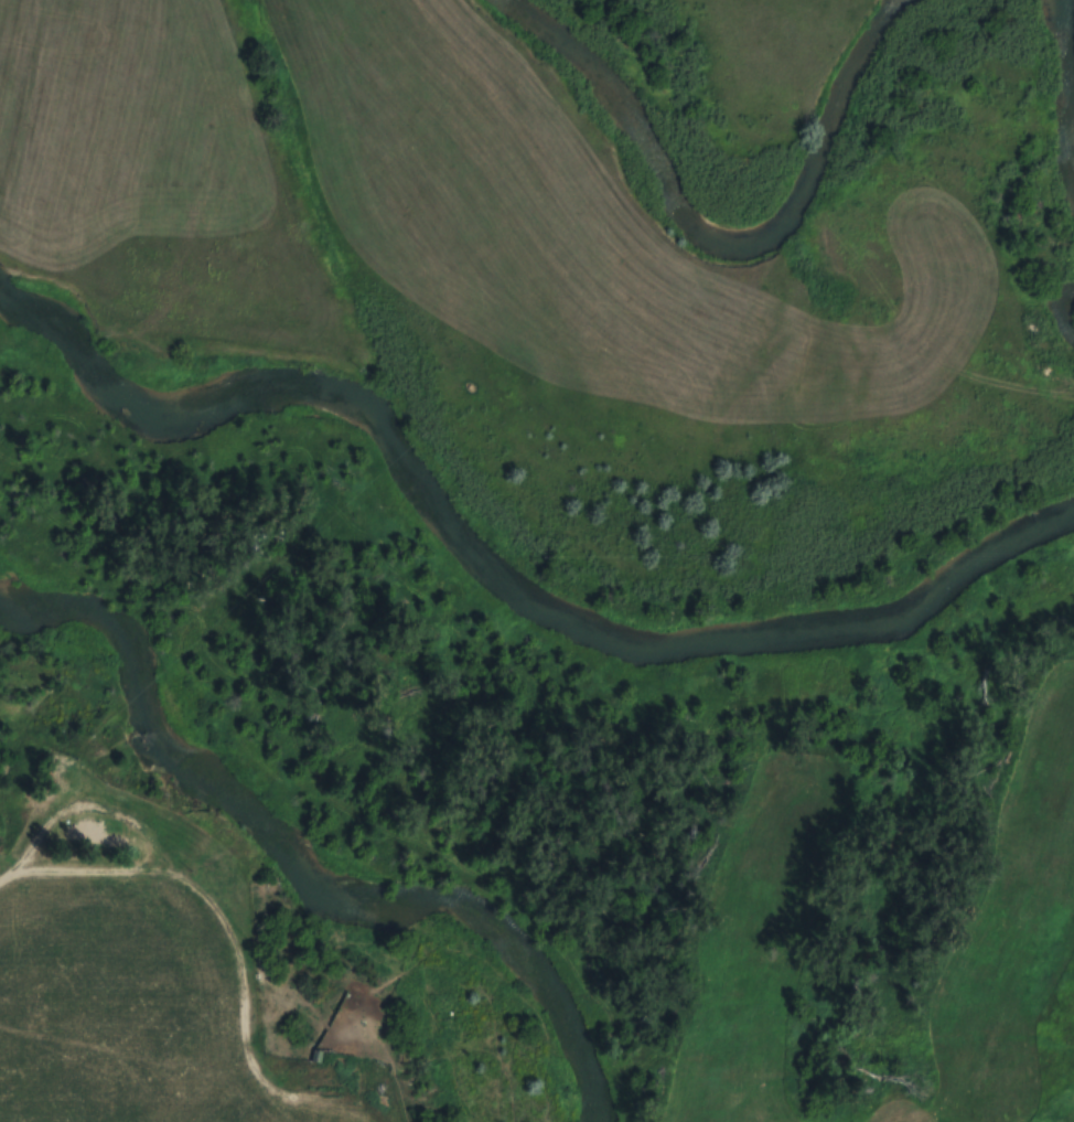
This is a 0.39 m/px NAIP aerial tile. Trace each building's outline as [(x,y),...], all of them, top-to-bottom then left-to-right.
[(65,841),(128,848),(129,835),(67,828),(65,841)] [(336,1064),(334,1051),(313,1053),(314,1066),(336,1064)]
